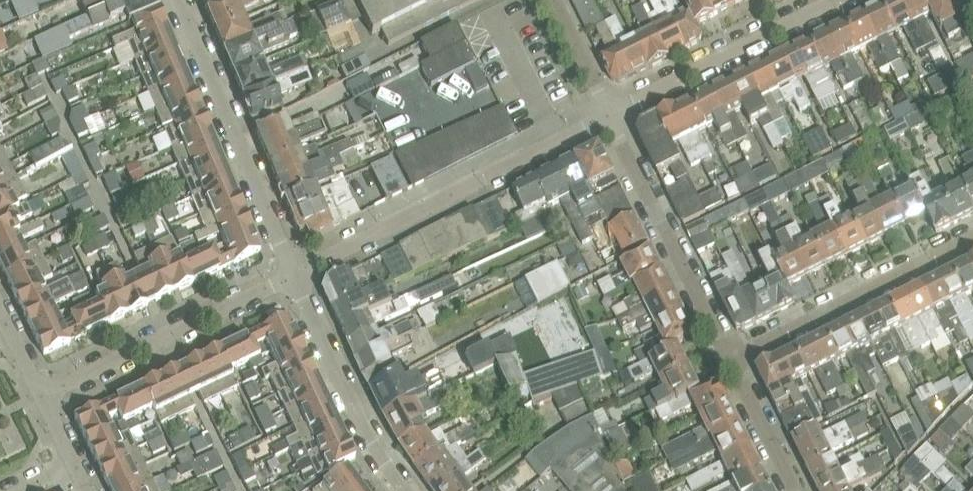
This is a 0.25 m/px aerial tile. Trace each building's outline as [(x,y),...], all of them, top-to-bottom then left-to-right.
[(43,38),(48,48),(68,40),(120,17),(122,22),(126,20),(128,25),(130,24),(160,11),(159,11),(154,0),(129,0),(89,18),(43,38)] [(83,6),(85,10),(89,18),(129,0),(97,0),(83,6)] [(207,11),(232,0),(202,0),(207,11)] [(207,11),(215,31),(245,19),(241,11),(267,0),(232,0),(207,11)] [(372,35),(381,31),(388,46),(479,0),(354,0),(372,35)] [(633,77),(602,16),(594,0),(571,0),(588,34),(597,30),(609,54),(601,59),(612,81),(620,84),(633,77)] [(687,50),(663,0),(657,0),(650,3),(656,15),(649,19),(656,32),(668,59),(687,50)] [(687,50),(700,43),(700,42),(702,35),(697,25),(696,25),(691,14),(691,15),(684,18),(674,0),(663,0),(687,50)] [(691,15),(691,14),(696,25),(697,25),(714,16),(706,0),(684,0),(691,15)] [(732,7),(729,0),(706,0),(714,16),(732,7)] [(882,5),(896,33),(904,29),(916,54),(919,53),(923,61),(931,58),(929,54),(903,0),(893,0),(882,5)] [(931,15),(932,15),(925,0),(903,0),(929,54),(938,49),(936,44),(923,19),(931,15)] [(932,15),(931,15),(950,52),(972,40),(952,0),(925,0),(932,15)] [(341,3),(331,7),(317,13),(321,22),(327,36),(346,28),(351,26),(341,3)] [(888,37),(896,33),(882,5),(864,14),(891,67),(898,84),(908,80),(900,62),(888,37)] [(645,37),(638,41),(651,68),(668,59),(656,32),(649,19),(643,7),(633,12),(645,37)] [(115,52),(128,46),(167,30),(160,11),(130,24),(134,33),(111,42),(115,50),(115,52)] [(245,19),(215,31),(224,52),(291,23),(286,11),(248,27),(245,19)] [(880,72),(891,67),(864,14),(846,23),(860,51),(868,47),(880,72)] [(617,20),(607,25),(633,77),(651,68),(638,41),(629,45),(617,20)] [(291,23),(224,52),(233,74),(263,62),(261,57),(290,44),(291,38),(297,36),(292,23),(291,23)] [(828,33),(855,85),(864,80),(852,55),(860,51),(846,23),(828,33)] [(444,55),(465,44),(455,25),(420,43),(430,62),(444,55)] [(351,26),(346,28),(351,40),(356,38),(351,26)] [(10,52),(1,30),(0,30),(0,56),(10,52)] [(173,44),(167,30),(128,46),(134,60),(173,44)] [(828,33),(810,42),(823,69),(831,65),(843,91),(855,85),(828,33)] [(360,47),(356,38),(351,40),(336,47),(340,56),(360,47)] [(823,69),(810,42),(791,51),(799,65),(792,68),(798,82),(805,78),(818,104),(819,105),(834,97),(837,96),(823,69)] [(134,60),(141,77),(180,60),(173,44),(134,60)] [(430,62),(424,65),(435,85),(454,75),(468,68),(479,89),(486,85),(487,85),(465,44),(444,55),(430,62)] [(360,47),(343,54),(347,65),(344,66),(349,79),(369,69),(364,56),(360,47)] [(267,72),(263,62),(233,74),(242,97),(306,70),(324,62),(319,50),(267,72)] [(791,51),(765,64),(779,92),(785,105),(794,100),(800,112),(811,107),(798,82),(792,68),(799,65),(791,51)] [(419,56),(399,66),(403,75),(424,65),(419,56)] [(972,79),(972,57),(956,66),(964,83),(972,79)] [(187,77),(180,60),(141,77),(148,94),(187,77)] [(32,66),(36,75),(37,77),(46,73),(49,72),(43,61),(32,66)] [(771,96),(779,92),(765,64),(748,73),(774,126),(782,143),(792,138),(784,121),(771,96)] [(398,69),(374,82),(377,89),(402,76),(398,69)] [(306,70),(242,97),(255,126),(284,111),(279,99),(312,85),(306,70)] [(954,71),(941,77),(948,91),(960,85),(954,71)] [(782,143),(774,126),(748,73),(730,82),(744,110),(751,124),(758,120),(774,152),(784,147),(782,143)] [(37,77),(36,75),(24,81),(30,92),(42,86),(37,77)] [(348,87),(354,100),(376,89),(369,76),(348,87)] [(56,94),(62,92),(68,88),(63,77),(51,83),(56,94)] [(148,94),(155,111),(195,95),(187,77),(148,94)] [(935,97),(948,91),(941,77),(928,84),(935,97)] [(730,82),(711,91),(738,144),(749,138),(737,113),(744,110),(730,82)] [(28,107),(35,103),(47,97),(42,86),(30,92),(22,96),(28,107)] [(73,86),(68,88),(62,92),(68,105),(79,100),(73,86)] [(696,99),(694,100),(708,128),(716,124),(728,149),(738,144),(711,91),(708,93),(696,99)] [(356,103),(364,119),(381,110),(373,94),(356,103)] [(195,95),(155,111),(162,128),(173,123),(174,126),(203,114),(202,111),(195,95)] [(0,99),(0,108),(8,103),(4,97),(0,99)] [(694,100),(676,109),(702,162),(711,177),(718,173),(709,158),(712,157),(700,132),(708,128),(694,100)] [(353,101),(345,105),(355,125),(364,121),(353,101)] [(864,134),(889,122),(882,107),(869,114),(862,101),(850,107),(864,134)] [(913,115),(924,110),(925,109),(922,104),(920,101),(909,106),(913,115)] [(894,119),(896,124),(905,119),(913,115),(909,106),(907,104),(890,112),(894,119)] [(503,106),(492,111),(506,140),(517,135),(503,106)] [(40,114),(45,125),(58,120),(52,107),(40,114)] [(71,114),(70,123),(73,129),(85,123),(90,121),(83,108),(71,114)] [(658,118),(672,146),(679,142),(691,167),(702,162),(676,109),(675,109),(658,118)] [(492,111),(482,116),(497,145),(506,140),(492,111)] [(913,115),(905,119),(911,132),(926,125),(920,112),(913,115)] [(160,137),(152,140),(159,155),(171,150),(211,134),(210,132),(211,132),(203,114),(174,126),(159,133),(160,137)] [(256,130),(264,148),(320,125),(316,115),(289,126),(285,118),(256,130)] [(487,150),(497,145),(482,116),(472,120),(487,150)] [(673,170),(678,182),(679,181),(681,184),(689,180),(672,146),(658,118),(657,118),(642,126),(639,135),(659,175),(670,169),(673,170)] [(896,124),(885,130),(891,142),(911,132),(905,119),(896,124)] [(58,120),(45,125),(51,138),(59,134),(60,125),(58,120)] [(477,155),(487,150),(472,120),(462,125),(477,155)] [(89,132),(85,123),(73,129),(77,138),(89,132)] [(264,148),(271,165),(300,153),(297,146),(324,135),(320,125),(264,148)] [(462,125),(451,130),(467,160),(477,155),(462,125)] [(834,135),(839,147),(857,138),(851,126),(834,135)] [(457,165),(467,160),(451,130),(441,135),(457,165)] [(171,150),(178,165),(217,149),(211,134),(171,150)] [(446,171),(457,165),(441,135),(431,139),(446,171)] [(20,176),(16,178),(18,181),(36,170),(61,156),(67,154),(73,151),(71,148),(60,141),(59,139),(59,138),(53,141),(28,155),(34,166),(19,174),(20,176)] [(436,176),(446,171),(431,139),(420,144),(436,176)] [(807,148),(813,160),(832,150),(826,139),(807,148)] [(300,153),(271,165),(278,183),(321,165),(333,160),(354,150),(350,141),(328,149),(319,153),(316,147),(300,153)] [(83,150),(89,162),(101,156),(95,144),(83,150)] [(426,181),(436,176),(420,144),(410,149),(426,181)] [(853,146),(842,151),(849,164),(859,159),(855,149),(853,146)] [(597,148),(576,159),(591,190),(599,186),(602,191),(618,183),(618,184),(619,183),(603,150),(597,148)] [(178,165),(185,182),(224,165),(217,149),(178,165)] [(412,188),(426,181),(410,149),(396,155),(412,188)] [(1,150),(0,150),(0,170),(9,165),(1,150)] [(321,165),(278,183),(285,200),(314,187),(312,181),(359,162),(354,150),(333,160),(321,165)] [(67,154),(61,156),(72,179),(84,174),(73,151),(67,154)] [(961,184),(972,207),(972,154),(963,158),(972,178),(961,184)] [(884,156),(873,162),(891,198),(906,227),(927,216),(913,187),(903,193),(884,156)] [(97,158),(89,162),(97,177),(105,173),(97,158)] [(576,159),(557,168),(571,196),(578,192),(591,216),(601,211),(624,256),(649,243),(621,188),(596,200),(591,191),(591,190),(576,159)] [(942,195),(957,224),(972,215),(972,207),(961,184),(949,159),(939,164),(952,190),(942,195)] [(393,161),(371,170),(387,201),(408,190),(393,161)] [(9,165),(0,170),(0,190),(18,181),(9,165)] [(185,182),(191,198),(231,182),(224,165),(185,182)] [(771,165),(753,174),(759,187),(777,178),(771,165)] [(814,166),(804,171),(809,182),(819,177),(814,166)] [(584,220),(571,196),(557,168),(535,179),(549,207),(561,201),(573,225),(583,245),(593,240),(584,220)] [(809,182),(804,171),(784,180),(790,192),(809,182)] [(116,172),(103,179),(111,195),(123,189),(116,172)] [(866,247),(868,246),(886,237),(857,180),(853,173),(844,178),(849,188),(862,214),(852,219),(866,247)] [(84,174),(72,179),(77,189),(83,187),(88,184),(84,174)] [(740,181),(735,183),(741,196),(759,187),(753,174),(740,181)] [(936,234),(957,224),(942,195),(933,199),(920,174),(909,180),(913,187),(927,216),(936,233),(936,234)] [(857,180),(886,237),(906,227),(891,198),(882,203),(868,175),(857,180)] [(549,207),(535,179),(513,191),(523,211),(516,214),(522,225),(540,217),(551,212),(549,207)] [(681,184),(667,191),(684,225),(706,214),(698,199),(689,180),(681,184)] [(0,190),(0,215),(17,206),(16,204),(27,198),(18,181),(0,190)] [(191,198),(198,214),(238,198),(231,182),(191,198)] [(292,217),(321,205),(331,201),(348,193),(343,183),(317,193),(314,187),(285,200),(292,217)] [(777,184),(765,190),(771,202),(783,195),(777,184)] [(65,195),(70,206),(88,197),(83,187),(77,189),(65,195)] [(718,189),(698,199),(706,214),(726,203),(718,189)] [(770,202),(765,190),(744,201),(750,212),(770,202)] [(331,201),(321,205),(292,217),(299,234),(306,231),(310,240),(359,215),(353,203),(348,193),(331,201)] [(122,196),(114,200),(117,207),(119,210),(128,206),(122,196)] [(94,209),(88,197),(70,206),(76,217),(92,210),(94,209)] [(198,214),(205,231),(245,214),(238,198),(198,214)] [(830,198),(820,203),(847,257),(865,247),(866,247),(852,219),(843,223),(830,198)] [(497,199),(473,211),(487,240),(512,229),(497,199)] [(744,201),(724,210),(730,222),(750,212),(744,201)] [(829,266),(847,257),(820,203),(809,208),(823,234),(813,239),(827,267),(829,266)] [(18,232),(16,227),(33,218),(33,217),(26,205),(19,209),(17,206),(0,215),(0,241),(18,232)] [(174,206),(162,211),(168,223),(179,219),(174,206)] [(704,220),(710,232),(730,222),(724,210),(704,220)] [(473,211),(457,219),(471,248),(487,240),(473,211)] [(559,227),(551,212),(540,217),(547,232),(559,227)] [(128,213),(116,219),(122,230),(134,224),(128,213)] [(205,231),(194,236),(198,244),(220,234),(221,237),(224,243),(252,232),(245,214),(205,231)] [(791,217),(781,222),(808,276),(826,267),(827,267),(813,239),(804,244),(791,217)] [(93,223),(98,234),(110,229),(105,218),(97,221),(93,223)] [(457,219),(439,228),(452,256),(471,248),(457,219)] [(154,220),(143,225),(147,234),(148,236),(159,231),(154,220)] [(686,229),(692,241),(710,232),(704,220),(686,229)] [(0,241),(0,261),(23,250),(19,242),(44,230),(40,221),(18,232),(0,241)] [(787,287),(808,276),(781,222),(771,227),(784,253),(773,258),(787,287)] [(143,225),(132,230),(136,239),(147,234),(143,225)] [(439,228),(401,248),(413,274),(452,256),(439,228)] [(185,230),(175,235),(178,243),(189,238),(185,230)] [(224,257),(218,260),(222,270),(223,270),(260,252),(252,232),(224,243),(229,254),(224,257)] [(716,245),(710,232),(692,241),(698,253),(716,245)] [(105,236),(94,241),(100,254),(111,248),(105,236)] [(174,293),(194,284),(183,263),(172,238),(153,247),(174,293)] [(572,238),(561,244),(569,258),(580,253),(572,238)] [(88,259),(100,254),(94,241),(83,246),(88,259)] [(193,241),(180,246),(183,253),(196,247),(193,241)] [(6,279),(44,260),(36,244),(23,250),(0,261),(0,266),(6,279)] [(118,264),(107,269),(128,315),(150,305),(174,293),(153,247),(134,255),(143,274),(137,277),(134,278),(126,282),(118,264)] [(63,265),(74,260),(69,248),(57,254),(63,265)] [(395,283),(413,274),(401,248),(382,257),(395,283)] [(194,284),(222,270),(217,260),(212,249),(187,261),(183,263),(194,284)] [(627,276),(600,289),(605,299),(634,285),(663,270),(652,250),(622,265),(627,276)] [(581,252),(568,259),(571,265),(578,267),(586,263),(581,252)] [(771,255),(761,260),(771,281),(761,286),(776,315),(796,305),(787,287),(773,258),(771,255)] [(52,278),(44,260),(6,279),(15,296),(41,284),(52,278)] [(953,271),(966,296),(972,292),(972,271),(969,263),(953,271)] [(539,305),(571,288),(559,264),(527,280),(539,305)] [(376,292),(363,267),(363,266),(330,283),(326,294),(334,311),(376,292)] [(740,267),(730,272),(757,325),(776,315),(761,286),(752,290),(740,267)] [(104,292),(96,296),(99,303),(109,324),(128,315),(107,269),(95,274),(104,292)] [(674,293),(663,270),(634,285),(640,296),(625,304),(630,314),(674,293)] [(953,271),(937,279),(963,328),(969,340),(971,343),(972,342),(972,310),(966,296),(953,271)] [(722,272),(711,277),(737,330),(743,332),(757,325),(730,272),(723,276),(722,272)] [(44,291),(41,284),(15,296),(22,311),(85,282),(81,274),(67,280),(44,291)] [(453,277),(417,294),(422,305),(459,288),(453,277)] [(959,345),(969,340),(963,328),(937,279),(921,287),(943,329),(948,338),(954,334),(959,345)] [(22,311),(30,328),(57,315),(53,307),(75,297),(89,290),(85,282),(22,311)] [(376,292),(334,311),(342,329),(403,301),(400,295),(393,299),(388,287),(376,292)] [(943,329),(921,287),(907,294),(931,343),(939,340),(935,333),(943,329)] [(584,288),(574,292),(578,300),(587,295),(584,288)] [(618,321),(609,324),(615,334),(623,332),(637,325),(642,334),(656,327),(657,330),(686,316),(674,293),(630,314),(617,320),(618,321)] [(907,294),(891,302),(903,328),(914,348),(921,344),(923,347),(931,343),(907,294)] [(74,307),(67,311),(72,322),(80,338),(109,324),(99,303),(86,309),(81,299),(72,303),(74,307)] [(403,301),(342,329),(349,346),(377,332),(375,326),(412,309),(407,299),(403,301)] [(424,327),(452,315),(445,299),(417,312),(424,327)] [(891,302),(874,311),(899,359),(908,355),(896,331),(903,328),(891,302)] [(874,311),(859,318),(877,355),(884,367),(891,364),(899,360),(874,311)] [(57,315),(30,328),(44,356),(44,355),(80,338),(72,322),(63,327),(57,315)] [(648,347),(635,353),(642,365),(679,347),(677,343),(688,338),(686,335),(690,334),(688,329),(691,328),(686,316),(657,330),(662,340),(648,347)] [(288,317),(250,335),(255,345),(267,339),(272,351),(298,339),(288,317)] [(877,355),(859,318),(843,326),(868,376),(876,371),(870,359),(877,355)] [(377,332),(349,346),(357,362),(421,331),(416,321),(380,338),(377,332)] [(843,326),(828,334),(841,359),(848,356),(860,380),(861,380),(866,389),(873,386),(868,376),(843,326)] [(365,379),(372,392),(402,375),(398,365),(393,367),(389,359),(413,349),(415,354),(429,347),(421,331),(357,362),(365,379)] [(837,392),(845,387),(833,363),(841,359),(828,334),(812,342),(837,392)] [(250,335),(220,349),(231,371),(249,362),(260,357),(255,345),(250,335)] [(475,376),(497,366),(517,356),(511,337),(470,357),(468,363),(475,376)] [(278,363),(261,371),(265,380),(269,378),(308,360),(298,339),(272,351),(278,363)] [(812,342),(796,350),(809,375),(816,372),(828,396),(837,392),(812,342)] [(630,372),(619,374),(624,386),(634,381),(635,383),(656,373),(660,381),(660,382),(689,368),(689,366),(687,364),(688,361),(686,356),(683,355),(679,347),(642,365),(630,372)] [(237,385),(231,371),(220,349),(202,358),(219,394),(237,385)] [(809,375),(796,350),(780,358),(805,407),(814,425),(822,421),(813,403),(801,379),(809,375)] [(609,356),(607,351),(596,354),(599,364),(605,362),(609,356)] [(596,353),(579,359),(587,384),(604,379),(604,378),(599,364),(596,354),(596,353)] [(510,394),(527,387),(524,378),(524,377),(517,356),(497,366),(510,394)] [(264,364),(260,357),(249,362),(253,369),(264,364)] [(202,358),(186,366),(181,368),(177,370),(159,378),(176,415),(194,406),(187,392),(191,390),(195,388),(202,402),(218,394),(219,394),(202,358)] [(814,425),(805,407),(780,358),(757,370),(791,437),(814,425)] [(579,359),(565,363),(574,389),(587,384),(579,359)] [(316,375),(308,360),(269,378),(277,394),(316,375)] [(565,363),(552,368),(560,393),(574,389),(565,363)] [(552,368),(538,372),(546,398),(560,393),(552,368)] [(663,395),(644,404),(650,416),(657,412),(701,391),(696,381),(696,378),(694,373),(691,372),(690,369),(689,368),(660,382),(661,384),(658,385),(663,395)] [(253,369),(242,374),(246,381),(256,376),(253,369)] [(402,375),(372,392),(385,420),(441,393),(448,390),(439,371),(408,386),(402,375)] [(538,372),(524,377),(524,378),(527,387),(532,402),(546,398),(538,372)] [(284,410),(321,393),(324,392),(316,375),(277,394),(284,410)] [(954,388),(960,401),(972,388),(972,384),(968,378),(968,377),(952,385),(954,388)] [(143,386),(153,408),(159,418),(160,422),(176,415),(159,378),(143,386)] [(256,385),(244,390),(249,401),(261,396),(256,385)] [(932,385),(916,392),(918,397),(934,428),(947,415),(937,396),(932,385)] [(152,408),(153,408),(143,386),(113,400),(119,412),(124,421),(152,408)] [(699,415),(700,416),(729,402),(722,388),(716,391),(713,386),(712,387),(713,387),(702,393),(701,391),(657,412),(662,423),(673,417),(695,407),(699,415)] [(441,393),(447,406),(458,401),(452,387),(448,390),(441,393)] [(546,398),(532,402),(536,409),(555,398),(563,414),(585,403),(578,387),(574,389),(560,393),(546,398)] [(947,415),(960,401),(954,388),(937,396),(947,415)] [(284,410),(292,426),(331,408),(324,392),(321,393),(284,410)] [(441,393),(385,420),(401,447),(428,434),(424,423),(425,422),(423,417),(447,406),(441,393)] [(928,434),(934,428),(918,397),(911,400),(928,434)] [(848,399),(842,402),(846,409),(852,406),(848,399)] [(113,400),(75,419),(90,451),(117,438),(116,436),(108,418),(119,412),(113,400)] [(668,461),(671,460),(740,425),(729,402),(700,416),(701,418),(706,428),(663,449),(668,461)] [(830,417),(835,414),(846,409),(842,402),(834,406),(832,403),(825,407),(830,417)] [(570,428),(562,434),(571,431),(593,418),(585,403),(563,414),(570,428)] [(254,411),(259,422),(271,416),(266,405),(254,411)] [(526,406),(515,413),(526,428),(536,420),(526,406)] [(953,420),(963,430),(972,420),(972,413),(966,406),(953,420)] [(284,441),(270,447),(274,455),(288,449),(339,424),(331,408),(292,426),(296,435),(284,440),(284,441)] [(276,427),(271,416),(259,422),(264,433),(276,427)] [(920,443),(925,438),(914,416),(909,419),(912,426),(920,443)] [(552,471),(599,433),(601,431),(594,417),(593,418),(571,431),(562,434),(533,454),(532,455),(547,474),(552,471)] [(855,418),(846,422),(851,432),(860,427),(855,418)] [(137,420),(125,425),(128,432),(140,427),(137,420)] [(953,420),(940,432),(951,442),(963,430),(953,420)] [(122,435),(128,432),(125,425),(123,421),(117,424),(121,433),(122,435)] [(610,424),(600,429),(601,431),(604,437),(619,429),(615,422),(610,424)] [(295,465),(347,441),(339,424),(288,449),(295,465)] [(793,440),(801,458),(850,433),(846,424),(821,436),(817,428),(793,440)] [(740,425),(684,453),(691,466),(718,453),(723,462),(751,448),(740,425)] [(401,447),(416,469),(445,453),(462,444),(461,443),(479,434),(468,426),(456,433),(436,444),(428,434),(401,447)] [(864,426),(850,433),(801,458),(809,474),(834,461),(830,453),(855,441),(869,434),(864,426)] [(912,426),(897,434),(908,457),(920,443),(912,426)] [(249,428),(238,433),(244,446),(255,440),(249,428)] [(143,435),(147,443),(161,437),(157,429),(143,435)] [(622,430),(610,436),(621,458),(637,450),(632,440),(628,442),(622,430)] [(185,431),(168,439),(174,451),(190,443),(185,431)] [(128,432),(122,435),(117,438),(90,451),(98,467),(136,449),(128,432)] [(880,436),(888,452),(898,447),(889,432),(880,436)] [(940,432),(932,441),(943,452),(951,442),(940,432)] [(234,451),(244,446),(238,433),(228,438),(234,451)] [(614,462),(599,433),(552,471),(569,490),(584,490),(614,462)] [(161,437),(147,443),(153,455),(166,449),(161,437)] [(196,454),(208,449),(202,437),(190,443),(196,454)] [(304,483),(321,475),(345,464),(355,459),(347,441),(295,465),(304,483)] [(928,444),(915,457),(924,466),(933,474),(945,461),(928,444)] [(445,453),(416,469),(431,489),(457,469),(468,461),(469,460),(459,446),(445,453)] [(903,457),(898,447),(888,452),(895,464),(900,459),(903,457)] [(723,462),(686,481),(692,490),(694,490),(728,473),(733,483),(762,468),(751,448),(723,462)] [(144,464),(136,449),(98,467),(106,483),(144,464)] [(188,450),(176,456),(182,467),(190,463),(193,462),(188,450)] [(215,451),(193,462),(190,463),(198,480),(224,468),(215,451)] [(431,489),(433,490),(473,490),(472,489),(463,478),(488,459),(482,451),(480,452),(469,460),(468,461),(457,469),(431,489)] [(239,452),(230,457),(239,472),(247,469),(239,452)] [(547,474),(532,455),(526,460),(541,479),(547,474)] [(837,468),(834,461),(809,474),(817,489),(866,464),(862,456),(837,468)] [(915,457),(903,470),(912,478),(924,466),(915,457)] [(886,473),(879,458),(866,464),(817,489),(818,490),(851,490),(886,473)] [(626,486),(614,462),(584,490),(620,490),(626,486)] [(630,463),(619,468),(626,482),(637,477),(630,463)] [(144,464),(106,483),(110,490),(131,490),(152,481),(144,464)] [(255,478),(250,467),(247,469),(239,472),(244,483),(255,478)] [(324,485),(321,487),(316,490),(345,490),(358,482),(346,467),(324,485)] [(773,490),(762,468),(733,483),(717,490),(771,490),(773,490)] [(900,473),(908,481),(913,486),(911,488),(914,490),(920,490),(922,489),(920,487),(912,478),(903,470),(900,473)] [(214,479),(219,490),(231,484),(226,473),(214,479)] [(650,473),(627,484),(631,490),(659,490),(650,473)] [(131,490),(170,490),(162,476),(152,481),(131,490)] [(358,482),(345,490),(365,490),(358,482)] [(955,483),(949,490),(950,490),(964,490),(955,483)]
